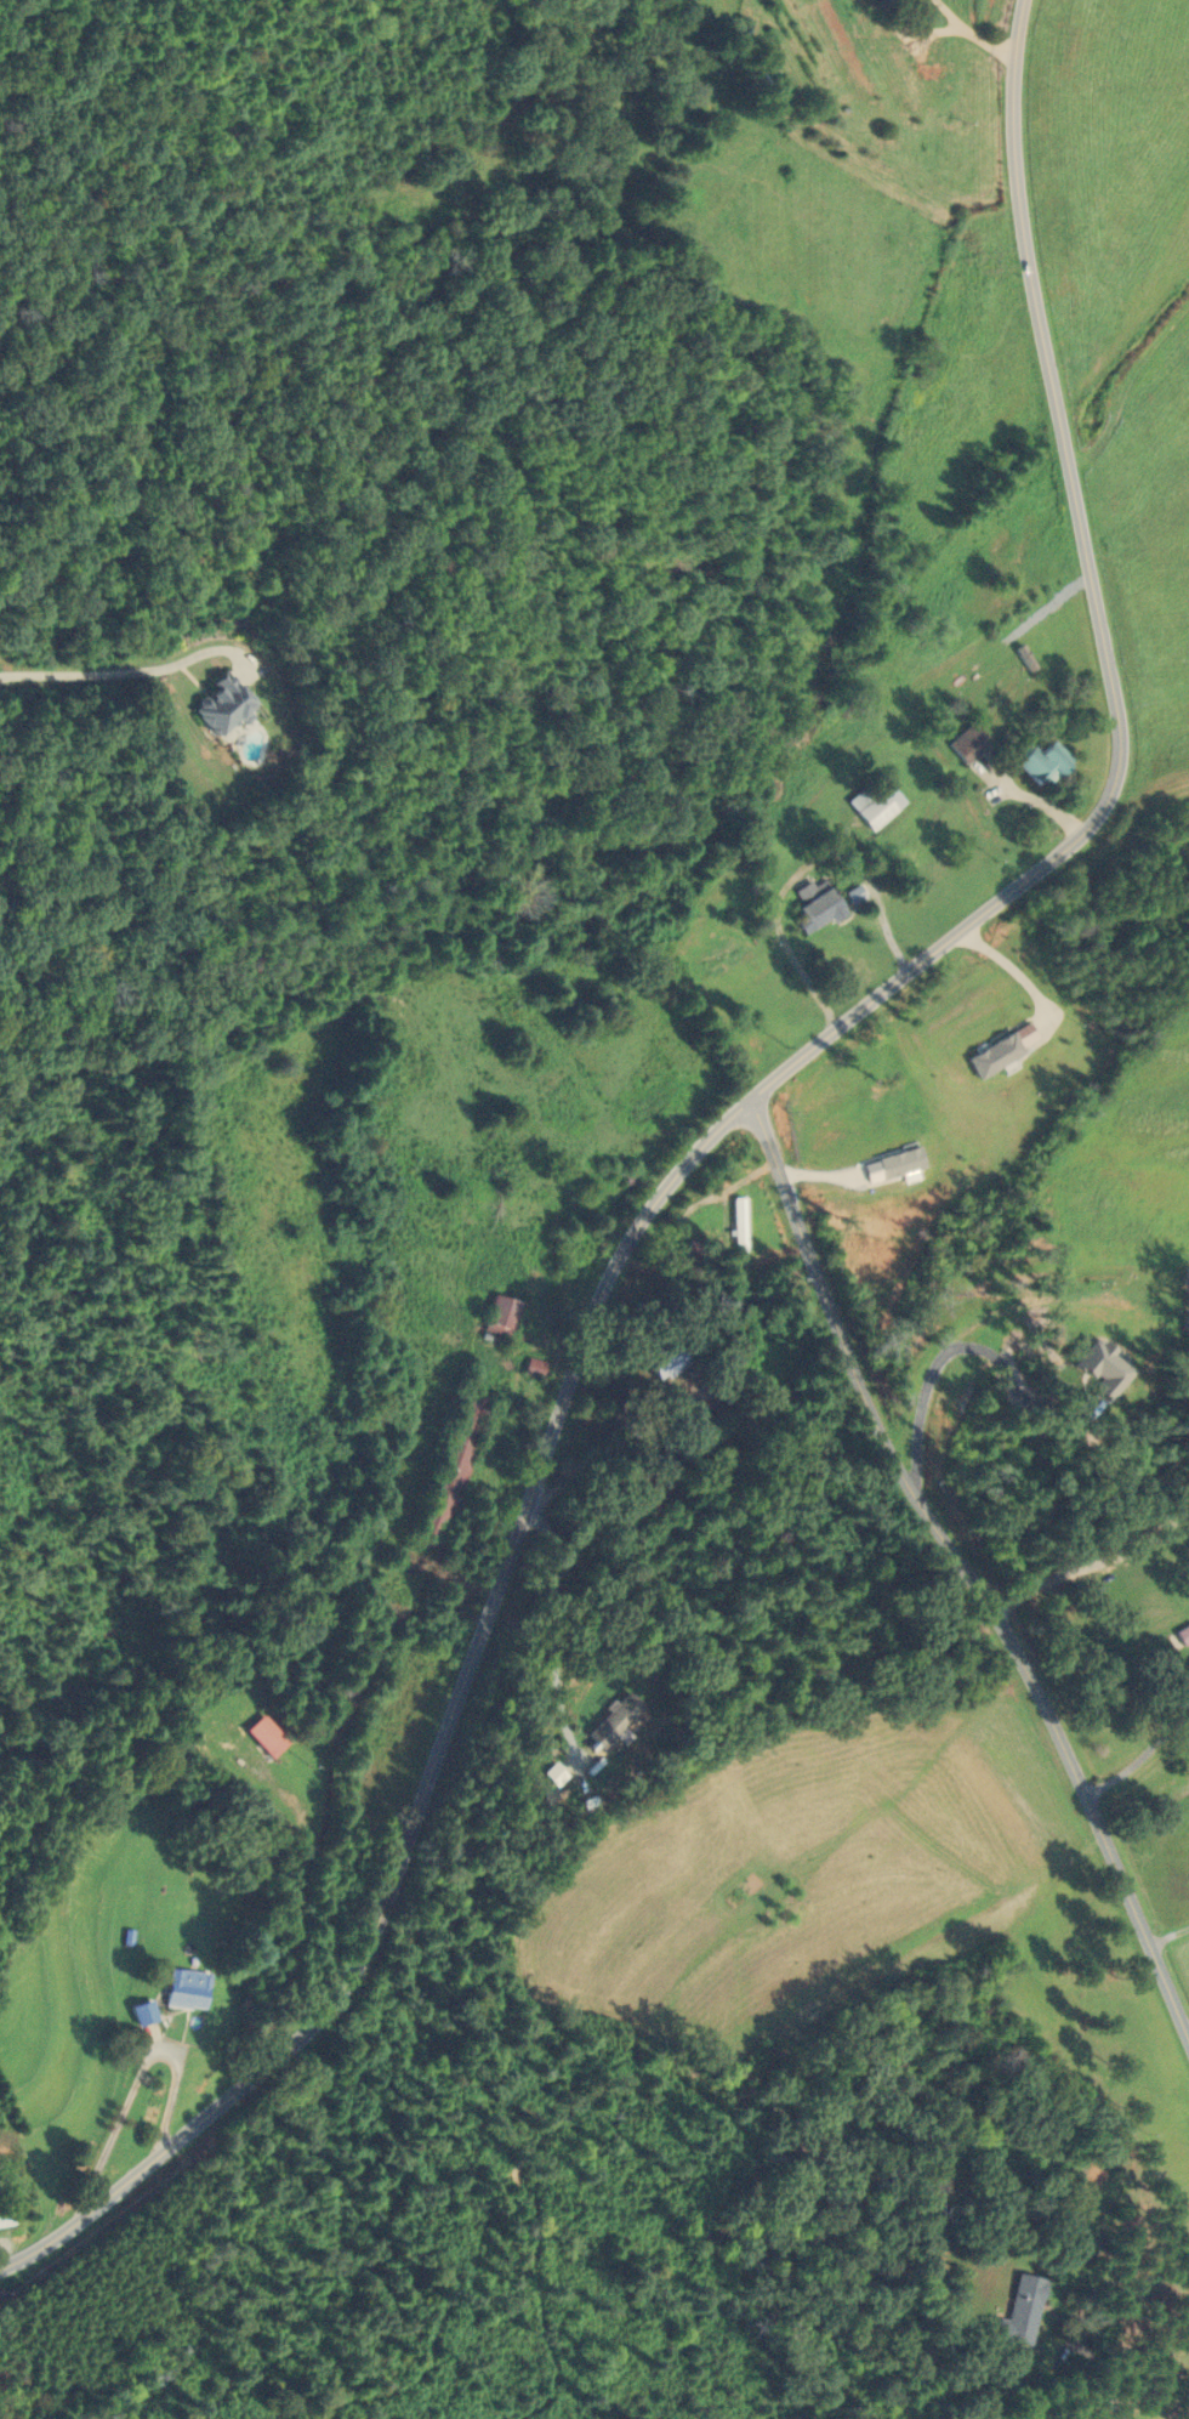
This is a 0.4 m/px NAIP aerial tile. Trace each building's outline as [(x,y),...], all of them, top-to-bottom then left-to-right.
[(961,79),(957,65),(968,61),(963,45),(910,60),(919,91),(961,79)] [(210,735),(249,705),(226,674),(186,705),(210,735)] [(965,764),(986,741),(967,724),(946,747),(965,764)] [(1070,759),(1050,739),(1035,753),(1028,746),(1012,762),(1040,789),(1070,759)] [(903,804),(878,773),(844,800),(869,831),(903,804)] [(843,913),(823,875),(794,891),(801,905),(791,910),(804,934),(843,913)] [(743,1251),(743,1198),(731,1198),(731,1251),(743,1251)] [(519,1304),(490,1295),(480,1330),(508,1339),(519,1304)] [(636,1354),(655,1383),(685,1364),(665,1335),(636,1354)] [(530,1361),(526,1373),(541,1377),(544,1366),(530,1361)] [(583,1734),(599,1751),(642,1708),(625,1691),(583,1734)] [(286,1741),(257,1715),(241,1732),(270,1759),(286,1741)] [(203,2010),(205,1973),(164,1971),(162,2007),(203,2010)] [(132,2028),(154,2021),(148,2001),(126,2007),(132,2028)] [(8,2215),(0,2216),(0,2228),(10,2227),(8,2215)] [(1043,2279),(1014,2273),(1001,2339),(1030,2345),(1043,2279)]
